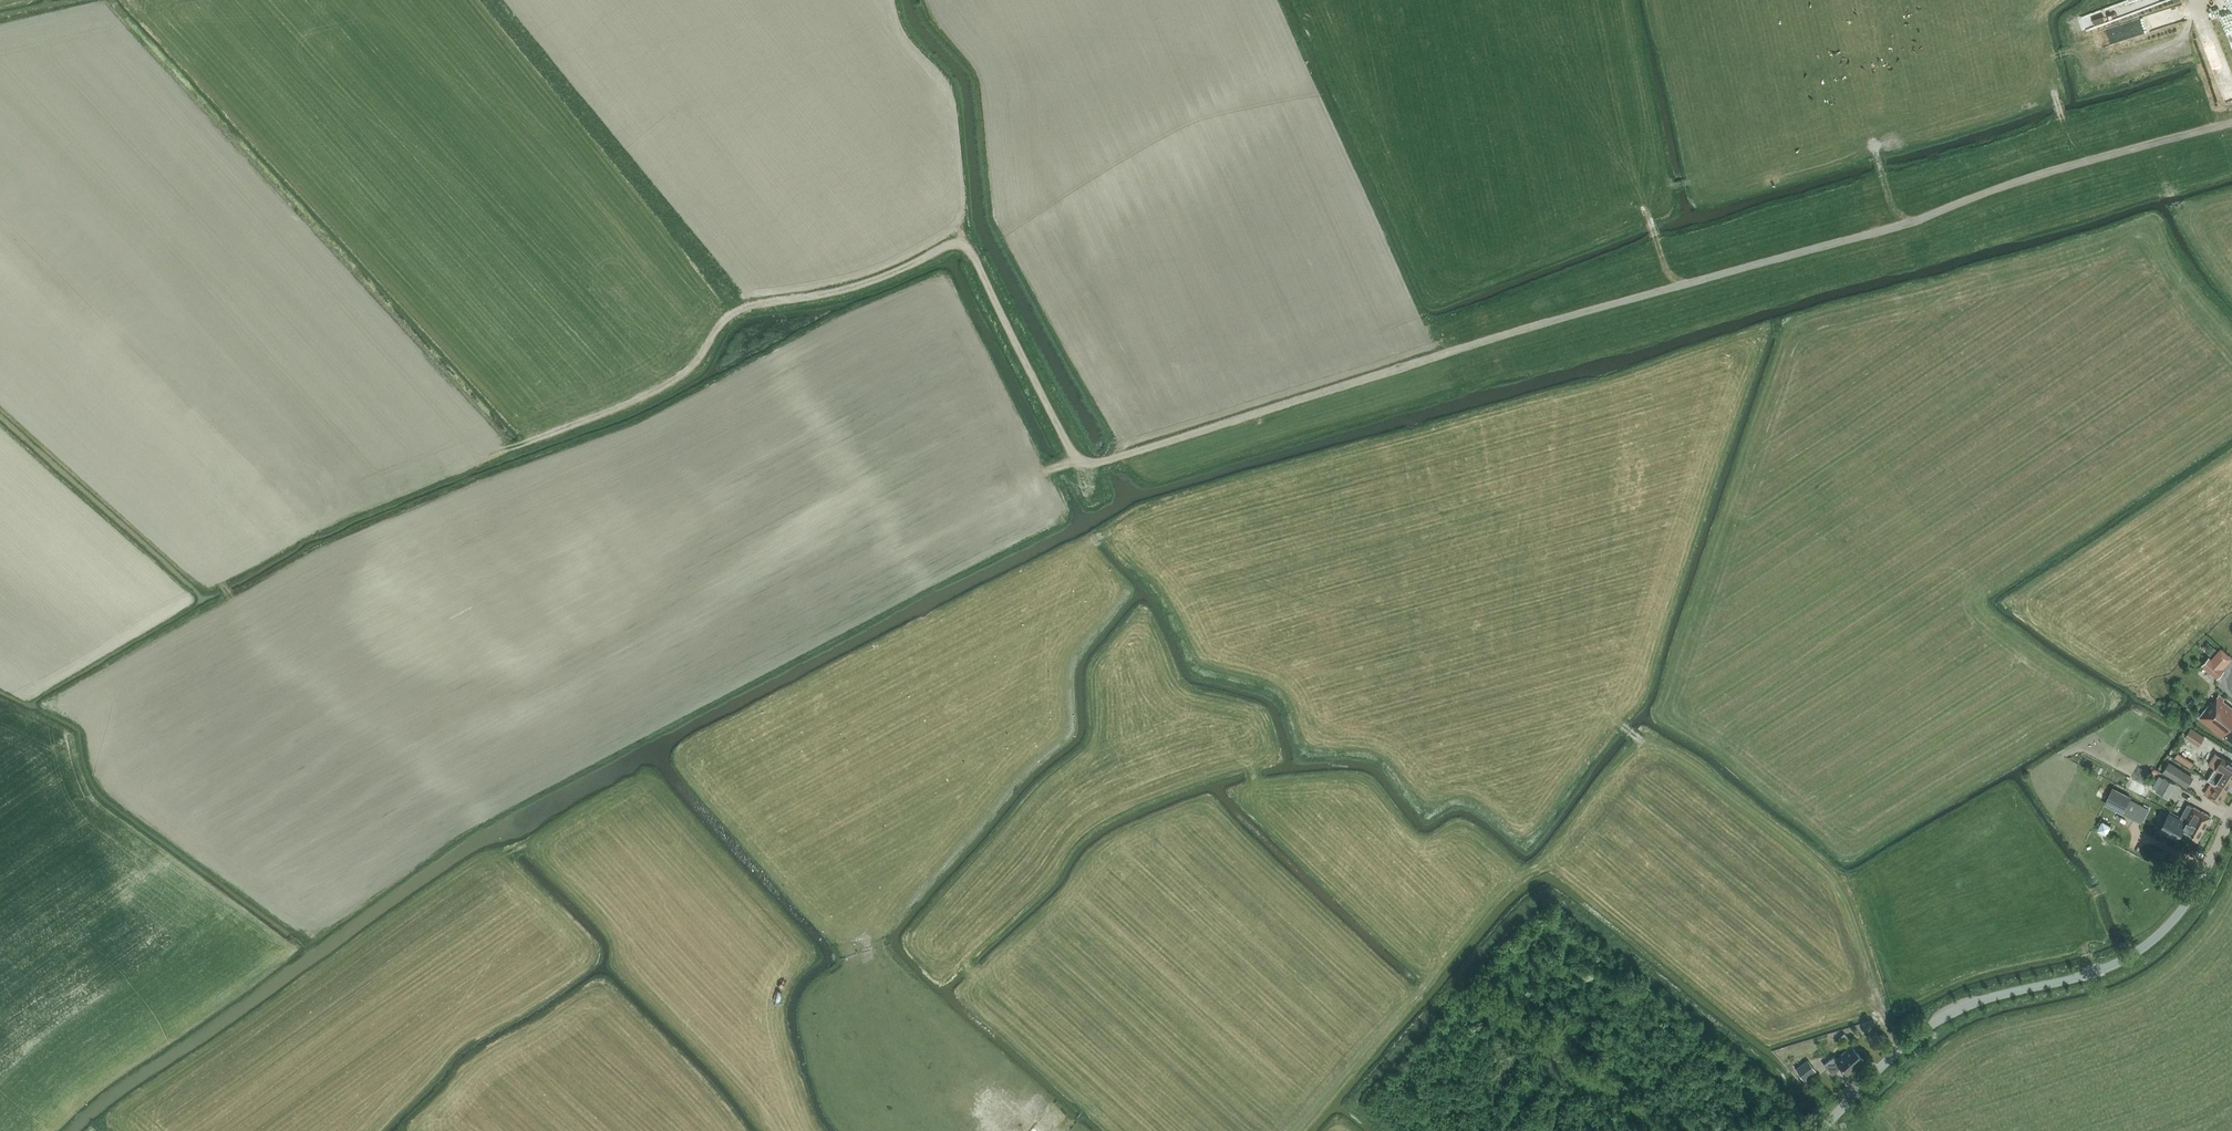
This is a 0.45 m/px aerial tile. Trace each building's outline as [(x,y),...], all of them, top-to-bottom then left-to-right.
[(2120,37),(2116,26),(2101,31),(2106,45),(2117,41),(2116,38),(2120,37)] [(2213,654),(2217,650),(2211,645),(2207,649),(2208,650),(2206,652),(2211,656),(2213,654)] [(2218,678),(2224,670),(2209,657),(2203,665),(2218,678)] [(2224,701),(2224,699),(2220,696),(2213,704),(2212,702),(2206,710),(2199,718),(2231,744),(2231,707),(2224,701)] [(2185,736),(2199,745),(2205,736),(2191,727),(2185,736)] [(2192,769),(2195,764),(2178,753),(2175,758),(2192,769)] [(2231,784),(2231,763),(2216,753),(2209,764),(2215,768),(2207,779),(2212,782),(2227,792),(2231,784)] [(2188,787),(2188,786),(2194,777),(2169,762),(2163,772),(2188,787)] [(2152,788),(2164,795),(2166,797),(2174,783),(2165,778),(2164,778),(2159,775),(2152,788)] [(2219,803),(2227,792),(2212,782),(2204,793),(2219,803)] [(2106,802),(2124,811),(2130,799),(2112,790),(2106,802)] [(2212,817),(2194,807),(2188,804),(2180,818),(2187,822),(2188,820),(2205,830),(2212,817)] [(2205,830),(2188,820),(2187,822),(2186,823),(2169,813),(2160,830),(2177,840),(2182,832),(2186,834),(2185,835),(2198,842),(2205,830)] [(1844,1033),(1839,1038),(1841,1041),(1843,1039),(1846,1042),(1850,1039),(1844,1033)] [(1823,1065),(1833,1075),(1841,1067),(1848,1074),(1864,1060),(1850,1046),(1835,1060),(1833,1057),(1823,1065)] [(1803,1080),(1815,1071),(1808,1061),(1796,1069),(1803,1080)]
